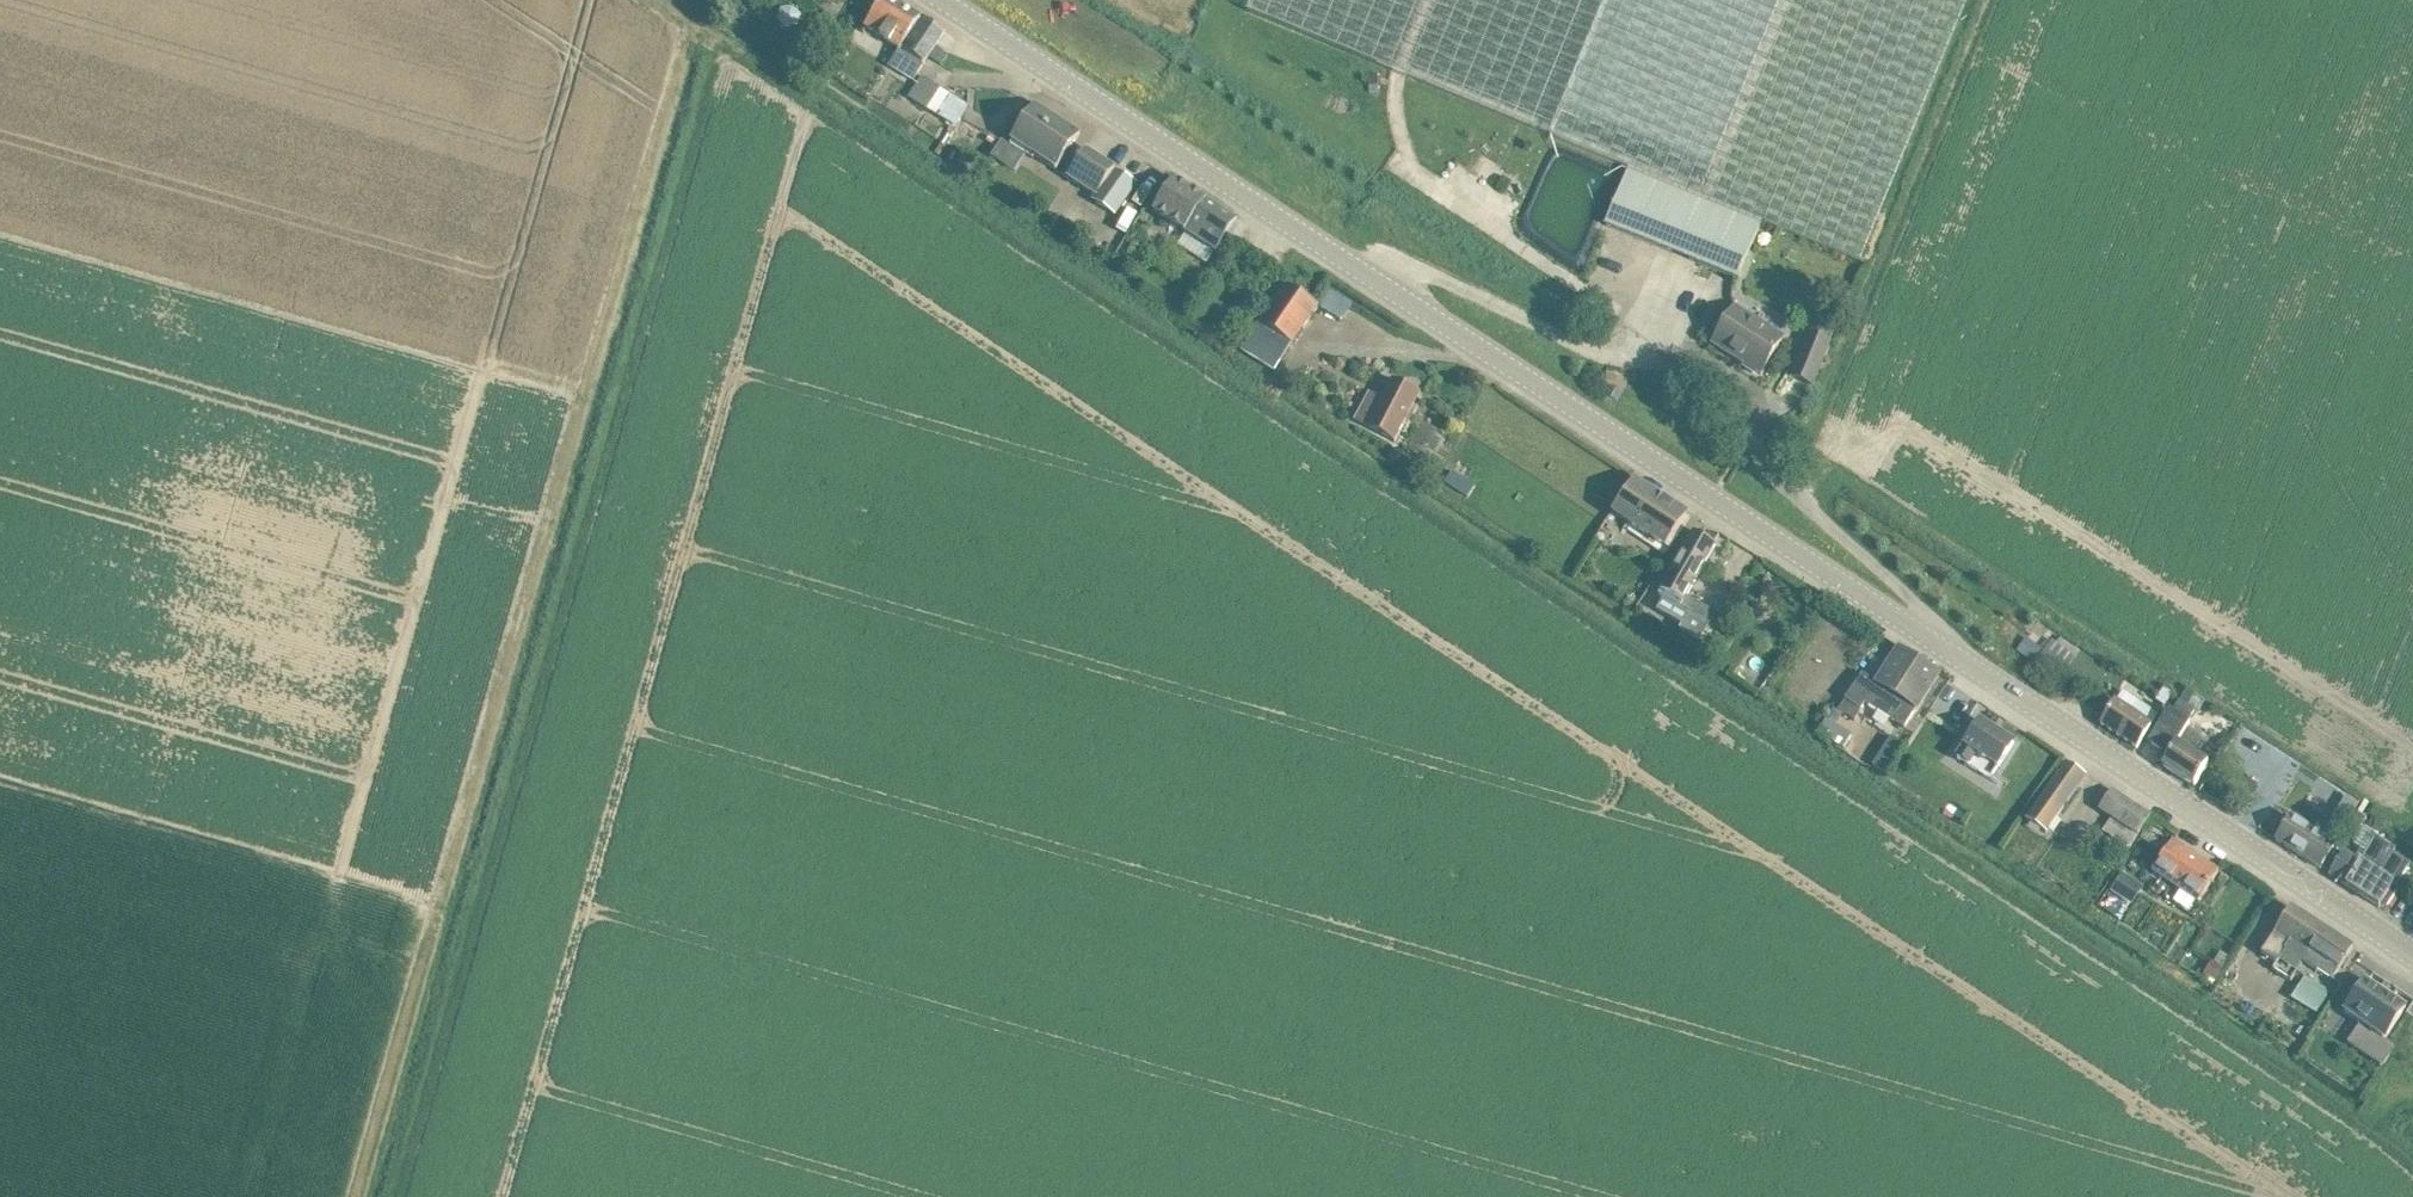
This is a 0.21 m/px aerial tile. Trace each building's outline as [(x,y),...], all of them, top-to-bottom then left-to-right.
[(945,31),(895,0),(883,0),(865,28),(900,50),(890,66),(914,81),(945,31)] [(1248,11),(1552,136),(1630,168),(1606,226),(1739,281),(1763,222),(1862,263),(1969,0),(1252,0),(1248,11)] [(809,29),(819,12),(801,2),(791,20),(809,29)] [(956,128),(970,106),(923,78),(909,99),(956,128)] [(1066,131),(1056,124),(1058,120),(1036,105),(1013,142),(1057,170),(1080,134),(1068,126),(1066,131)] [(1005,153),(1013,142),(1004,137),(997,148),(1005,153)] [(1097,196),(1115,168),(1087,150),(1069,178),(1097,196)] [(1097,196),(1094,201),(1115,215),(1137,182),(1115,168),(1097,196)] [(1217,253),(1237,220),(1176,181),(1155,213),(1217,253)] [(1275,374),(1319,305),(1286,284),(1242,353),(1275,374)] [(1340,320),(1352,303),(1331,288),(1319,305),(1340,320)] [(1761,375),(1784,339),(1736,308),(1713,344),(1761,375)] [(1813,386),(1830,344),(1809,335),(1792,378),(1813,386)] [(1406,420),(1419,394),(1394,381),(1382,403),(1370,397),(1372,394),(1371,393),(1356,422),(1395,443),(1406,421),(1406,420)] [(1666,547),(1687,514),(1635,481),(1614,514),(1666,547)] [(1660,595),(1691,613),(1681,630),(1700,641),(1715,614),(1686,597),(1715,544),(1695,532),(1660,595)] [(2058,648),(2077,663),(2091,646),(2072,631),(2058,648)] [(1758,647),(1746,661),(1762,674),(1773,660),(1758,647)] [(1939,673),(1900,649),(1878,684),(1862,674),(1839,712),(1854,721),(1865,704),(1904,729),(1939,673)] [(2058,682),(2070,666),(2047,650),(2035,666),(2058,682)] [(2180,701),(2173,711),(2187,720),(2194,710),(2180,701)] [(2137,749),(2143,740),(2151,728),(2115,704),(2101,725),(2137,749)] [(2169,711),(2148,743),(2163,753),(2157,762),(2194,787),(2208,766),(2176,746),(2190,725),(2169,711)] [(1999,767),(2014,744),(1980,722),(1957,758),(1968,766),(1976,753),(1999,767)] [(2046,834),(2085,775),(2066,762),(2027,821),(2046,834)] [(2129,849),(2138,836),(2151,815),(2112,790),(2099,811),(2113,819),(2104,833),(2129,849)] [(2323,800),(2311,819),(2340,838),(2352,819),(2323,800)] [(1963,825),(1970,813),(1951,802),(1944,814),(1963,825)] [(2320,869),(2333,849),(2335,847),(2291,819),(2277,841),(2320,869)] [(2347,887),(2379,908),(2381,905),(2387,909),(2399,891),(2400,889),(2402,886),(2399,884),(2408,870),(2391,860),(2393,857),(2374,845),(2378,839),(2364,830),(2353,847),(2361,852),(2354,861),(2344,854),(2330,876),(2347,887)] [(2173,842),(2163,856),(2153,872),(2199,902),(2219,872),(2173,842)] [(2127,914),(2154,900),(2141,875),(2114,889),(2127,914)] [(2332,981),(2353,948),(2291,908),(2262,954),(2277,964),(2273,971),(2293,981),(2303,963),(2332,981)] [(2329,994),(2304,977),(2290,999),(2316,1015),(2329,994)] [(2385,1039),(2406,1007),(2366,981),(2345,1013),(2385,1039)]
